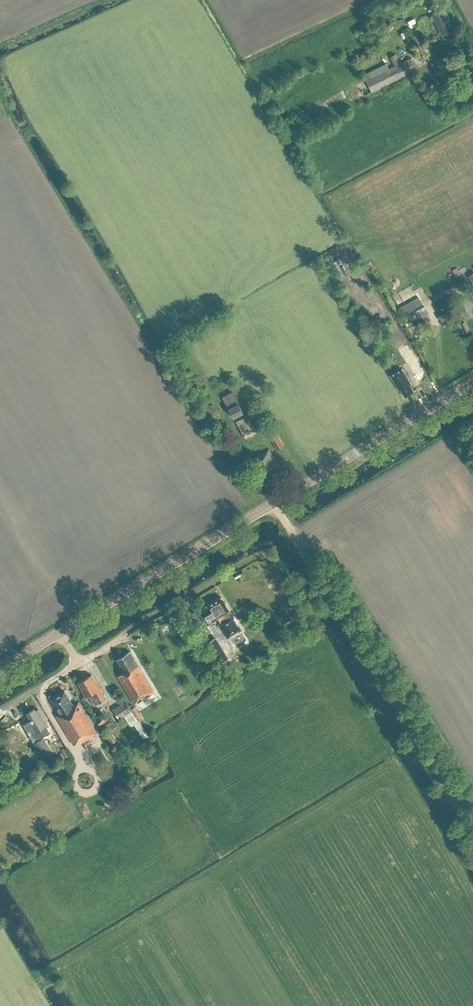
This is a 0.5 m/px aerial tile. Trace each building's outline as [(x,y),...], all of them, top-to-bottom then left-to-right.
[(439,12),(432,15),(443,35),(450,32),(439,12)] [(395,53),(390,55),(395,64),(399,62),(395,53)] [(389,69),(386,63),(364,74),(372,92),(417,69),(412,58),(389,69)] [(337,259),(333,262),(340,275),(344,273),(337,259)] [(401,304),(405,312),(425,303),(421,295),(401,304)] [(411,382),(402,367),(393,373),(390,374),(399,389),(400,388),(405,395),(414,390),(409,383),(411,382)] [(226,393),(230,402),(238,398),(235,389),(226,393)] [(239,401),(229,407),(235,417),(245,411),(239,401)] [(246,438),(257,432),(247,415),(237,420),(246,438)] [(278,448),(285,444),(277,433),(270,437),(278,448)] [(217,615),(220,620),(218,621),(228,637),(241,629),(232,614),(230,615),(228,610),(229,609),(221,596),(207,605),(214,617),(217,615)] [(216,636),(206,642),(219,663),(228,657),(216,636)] [(148,693),(154,690),(130,651),(117,658),(125,671),(119,675),(136,703),(149,695),(148,693)] [(99,702),(106,698),(100,687),(99,688),(92,674),(79,682),(82,687),(81,688),(86,696),(88,695),(92,700),(96,698),(99,702)] [(181,676),(174,680),(179,688),(186,684),(181,676)] [(82,741),(98,732),(79,701),(73,704),(65,690),(52,698),(60,712),(56,714),(74,744),(81,740),(82,741)] [(132,710),(125,701),(114,708),(120,718),(132,710)] [(35,732),(48,724),(39,708),(36,710),(35,707),(27,712),(31,719),(29,721),(35,732)] [(116,740),(110,730),(105,733),(111,743),(116,740)] [(54,753),(44,738),(36,742),(40,749),(39,750),(44,759),(54,753)] [(113,799),(133,789),(126,776),(106,787),(113,799)]
